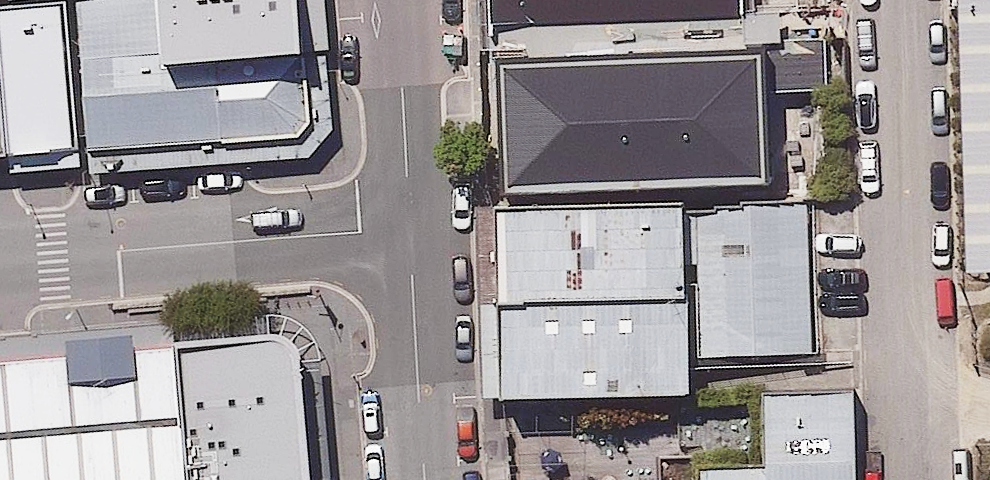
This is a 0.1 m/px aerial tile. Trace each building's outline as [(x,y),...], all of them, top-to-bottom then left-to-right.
[(93,154),(80,0),(45,0),(10,3),(0,5),(0,22),(12,160),(93,154)] [(93,154),(303,140),(315,126),(310,61),(170,67),(165,0),(80,0),(93,154)] [(170,67),(310,61),(305,0),(165,0),(170,67)] [(500,75),(557,73),(562,193),(772,185),(768,92),(830,91),(828,39),(778,40),(777,15),(753,15),(752,0),(498,0),(500,75)] [(984,287),(989,286),(989,0),(971,0),(984,287)] [(12,160),(0,22),(0,161),(12,160)] [(814,203),(700,206),(703,358),(817,353),(814,203)] [(692,205),(502,209),(511,402),(698,397),(692,205)] [(312,392),(308,356),(298,346),(287,340),(270,338),(0,362),(0,479),(320,479),(312,392)] [(859,392),(768,395),(771,467),(696,472),(697,479),(861,479),(859,392)] [(517,420),(519,479),(599,479),(598,462),(580,462),(579,419),(517,420)]
